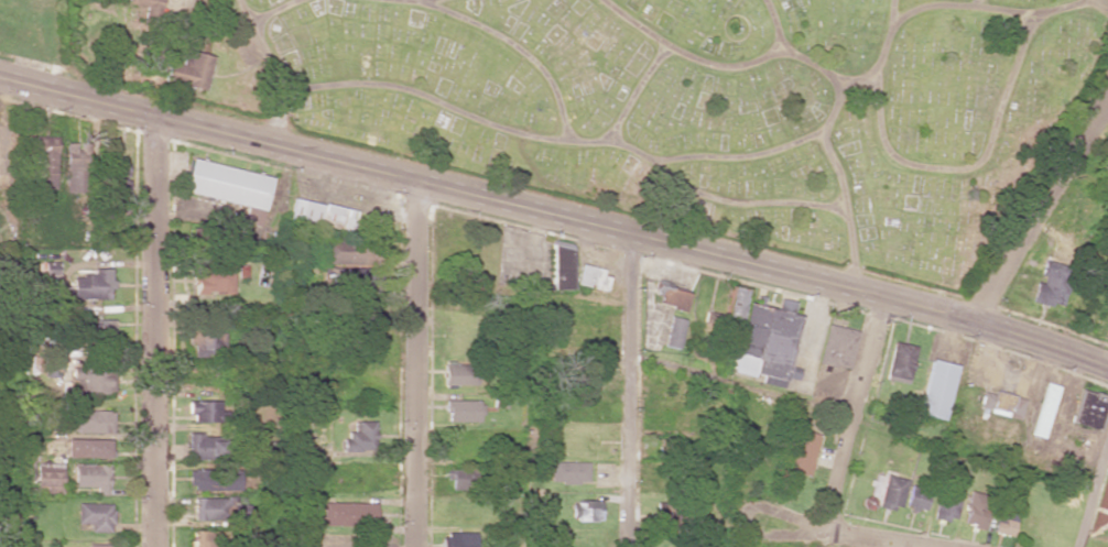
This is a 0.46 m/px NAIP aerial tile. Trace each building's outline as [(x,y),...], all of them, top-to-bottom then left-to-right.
[(127,3),(155,9),(157,0),(128,0),(127,3)] [(213,56),(185,49),(181,67),(168,64),(164,80),(205,90),(213,56)] [(57,137),(35,136),(35,153),(42,154),(41,188),(55,188),(57,137)] [(66,191),(87,191),(86,152),(65,152),(66,191)] [(272,176),(192,159),(184,192),(244,205),(241,221),(261,226),(272,176)] [(112,195),(129,194),(128,160),(111,161),(112,195)] [(356,210),(294,197),(289,219),(351,232),(356,210)] [(572,289),(571,243),(551,243),(552,289),(572,289)] [(326,265),(348,261),(345,247),(323,251),(326,265)] [(372,250),(363,250),(363,262),(372,262),(372,250)] [(1053,307),(1063,261),(1043,257),(1038,282),(1033,281),(1029,301),(1053,307)] [(600,274),(602,269),(580,263),(575,283),(604,291),(608,276),(600,274)] [(233,292),(232,266),(194,266),(195,293),(233,292)] [(109,299),(109,288),(112,288),(112,268),(93,267),(93,275),(73,274),(72,297),(109,299)] [(377,320),(376,298),(378,298),(377,267),(352,268),(353,292),(360,292),(361,321),(377,320)] [(732,371),(797,381),(799,368),(790,366),(798,314),(789,313),(791,300),(777,297),(776,305),(763,303),(764,297),(747,294),(748,288),(730,286),(725,319),(740,321),(732,371)] [(663,345),(678,349),(685,319),(670,315),(663,345)] [(90,339),(112,339),(111,319),(89,319),(90,339)] [(816,361),(847,369),(858,331),(827,323),(816,361)] [(192,354),(225,353),(224,331),(191,332),(192,354)] [(366,356),(377,356),(378,335),(366,334),(366,356)] [(915,346),(891,341),(883,378),(907,383),(915,346)] [(917,413),(943,419),(956,364),(930,359),(917,413)] [(477,384),(476,362),(443,364),(444,385),(477,384)] [(76,370),(77,394),(109,392),(109,369),(76,370)] [(1042,437),(1058,386),(1044,382),(1028,433),(1042,437)] [(982,391),(978,408),(1019,418),(1023,398),(993,391),(993,394),(982,391)] [(1105,395),(1078,391),(1072,423),(1099,428),(1105,395)] [(480,399),(446,400),(446,421),(480,421),(480,399)] [(219,400),(188,401),(188,414),(193,413),(194,422),(219,420),(219,400)] [(113,432),(113,411),(68,410),(68,431),(113,432)] [(345,450),(375,449),(374,420),(353,420),(354,431),(344,432),(345,450)] [(820,435),(799,428),(787,470),(808,477),(820,435)] [(188,433),(189,459),(223,458),(223,439),(202,439),(202,432),(188,433)] [(110,439),(65,438),(65,457),(110,457),(110,439)] [(588,461),(551,461),(551,482),(587,482),(588,461)] [(62,463),(36,462),(35,492),(61,492),(62,463)] [(95,494),(108,494),(109,464),(73,463),(72,486),(95,486),(95,494)] [(445,479),(450,479),(451,487),(472,487),(472,468),(444,469),(445,479)] [(241,489),(241,470),(188,469),(188,488),(241,489)] [(906,479),(885,474),(876,506),(897,512),(906,479)] [(904,505),(923,511),(929,490),(910,484),(904,505)] [(960,490),(939,486),(932,517),(954,521),(960,490)] [(962,524),(983,529),(990,496),(969,491),(962,524)] [(874,496),(862,495),(861,508),(873,509),(874,496)] [(228,497),(193,497),(194,519),(228,519),(228,497)] [(600,520),(600,500),(571,500),(572,520),(600,520)] [(77,523),(90,523),(89,531),(112,531),(113,503),(78,502),(77,523)] [(323,524),(375,524),(375,502),(323,502),(323,524)] [(993,530),(1012,535),(1018,507),(1000,503),(993,530)] [(193,530),(193,546),(224,546),(224,530),(193,530)] [(475,532),(444,531),(444,546),(474,546),(475,532)]
